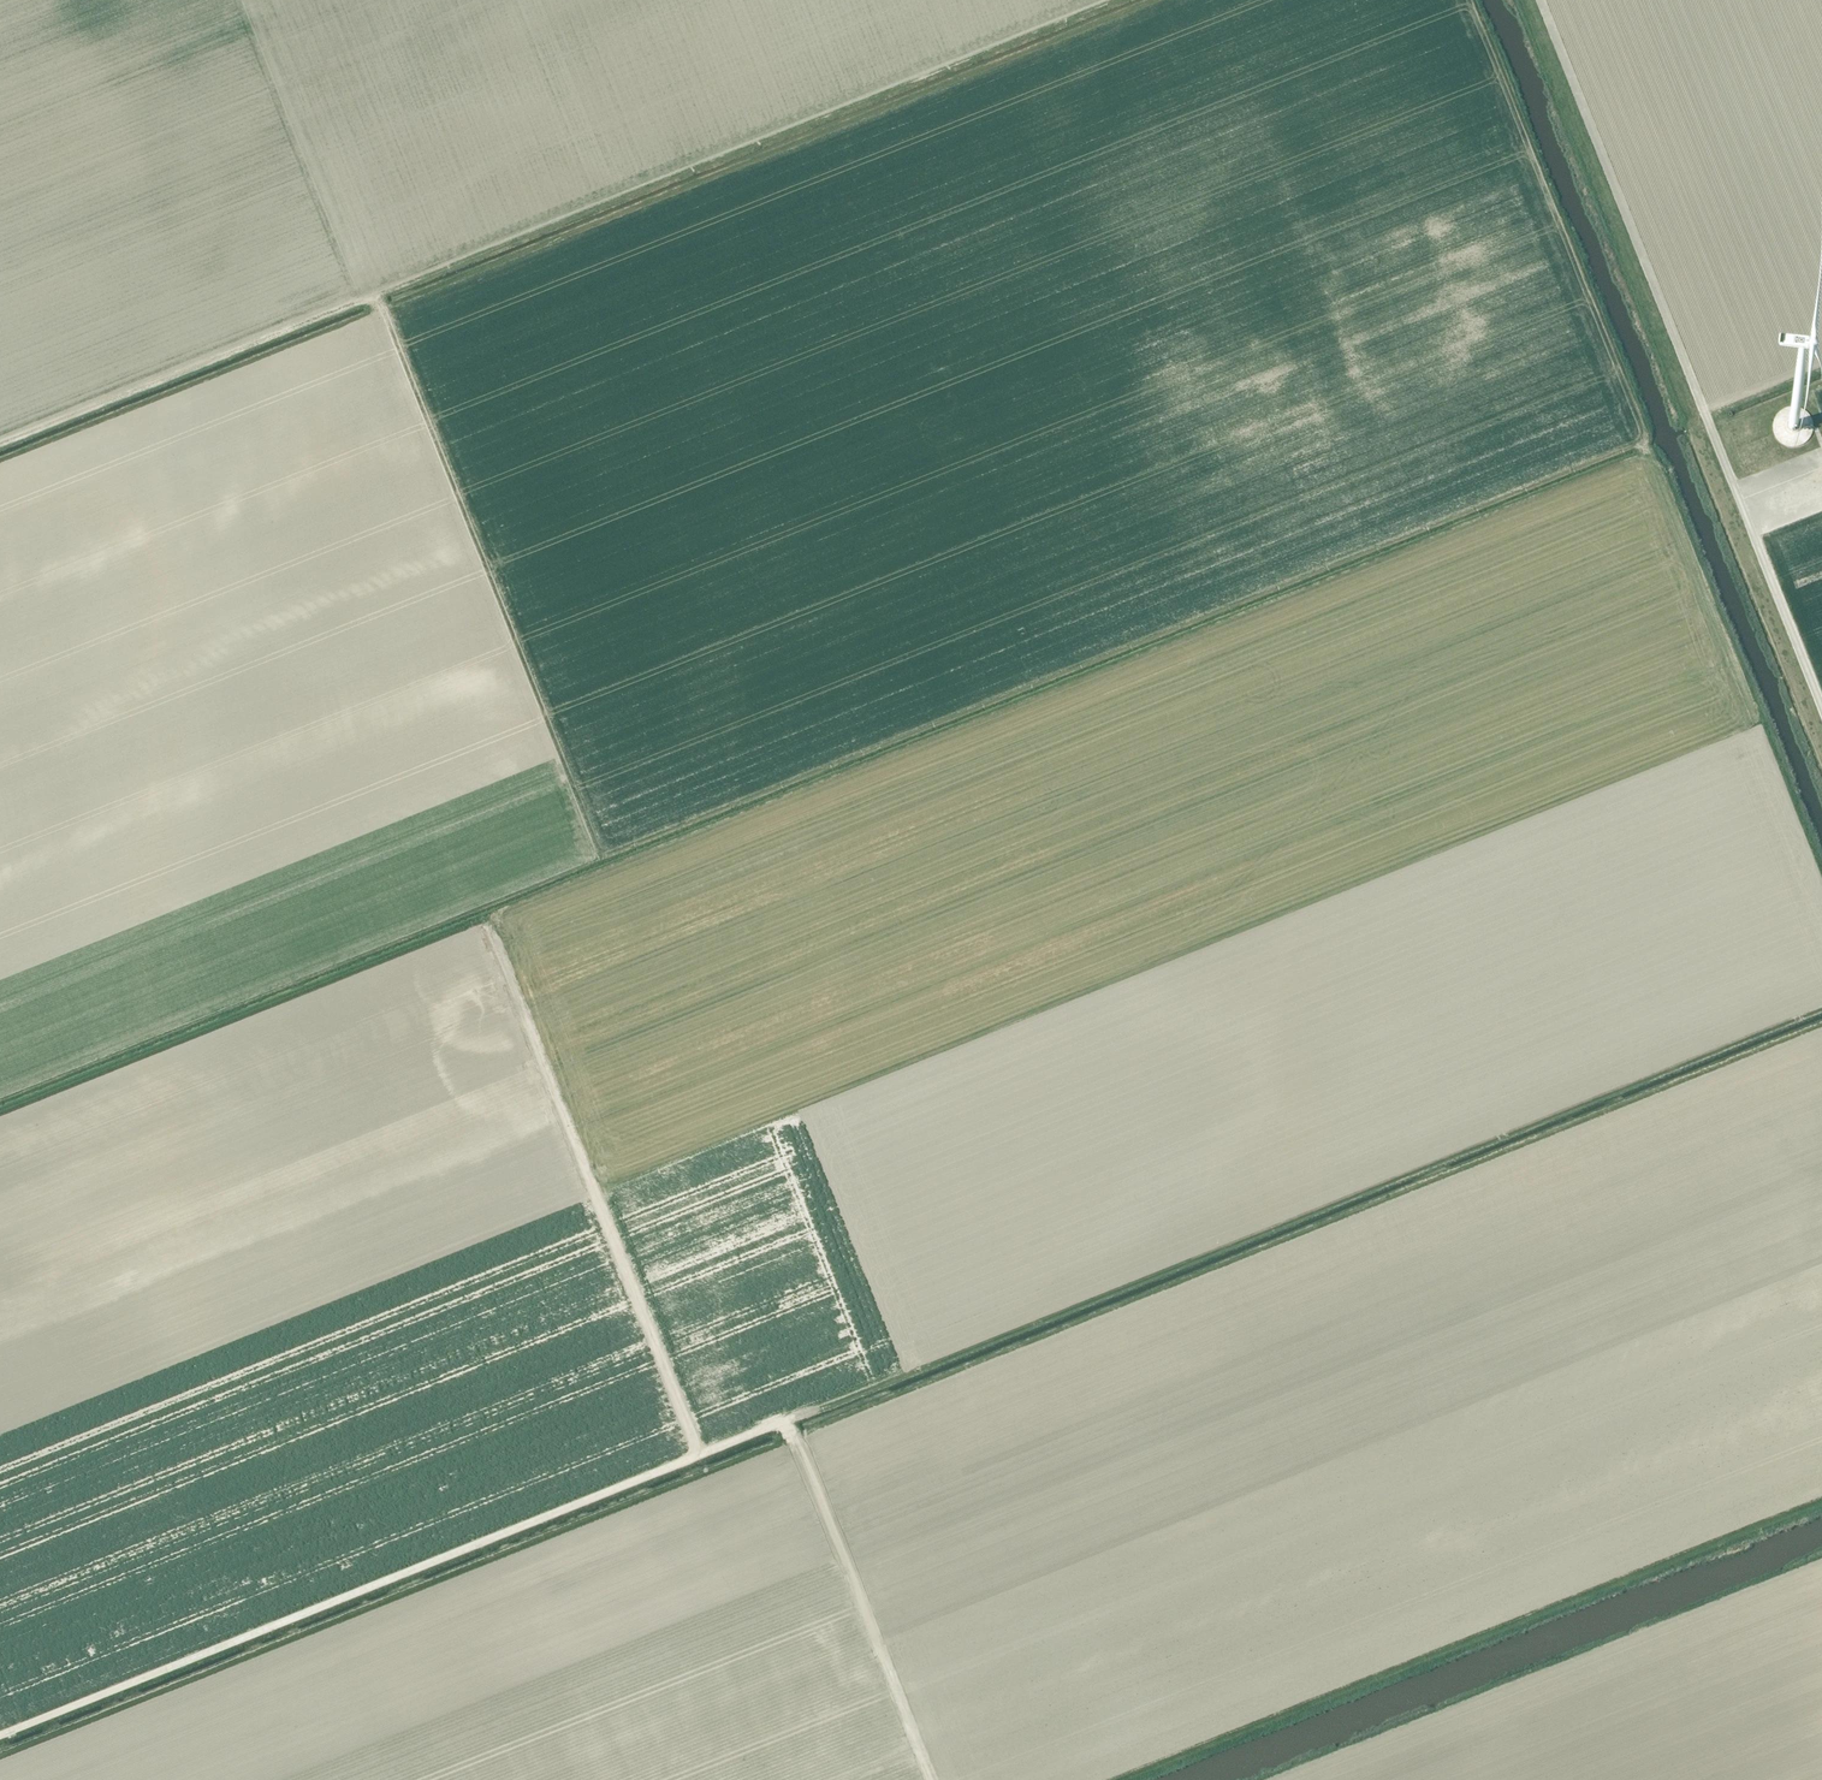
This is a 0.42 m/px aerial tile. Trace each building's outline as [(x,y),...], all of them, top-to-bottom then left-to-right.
[(1793,422),(1792,422),(1791,422),(1790,422),(1789,422),(1789,423),(1788,423),(1788,424),(1787,424),(1787,425),(1787,426),(1787,427),(1787,428),(1787,429),(1787,430),(1788,431),(1789,432),(1790,433),(1791,433),(1792,433),(1793,433),(1794,433),(1795,433),(1795,432),(1796,432),(1796,431),(1797,431),(1797,430),(1798,430),(1798,429),(1798,428),(1798,427),(1798,426),(1798,425),(1797,424),(1796,423),(1795,422),(1794,422),(1793,422)]
